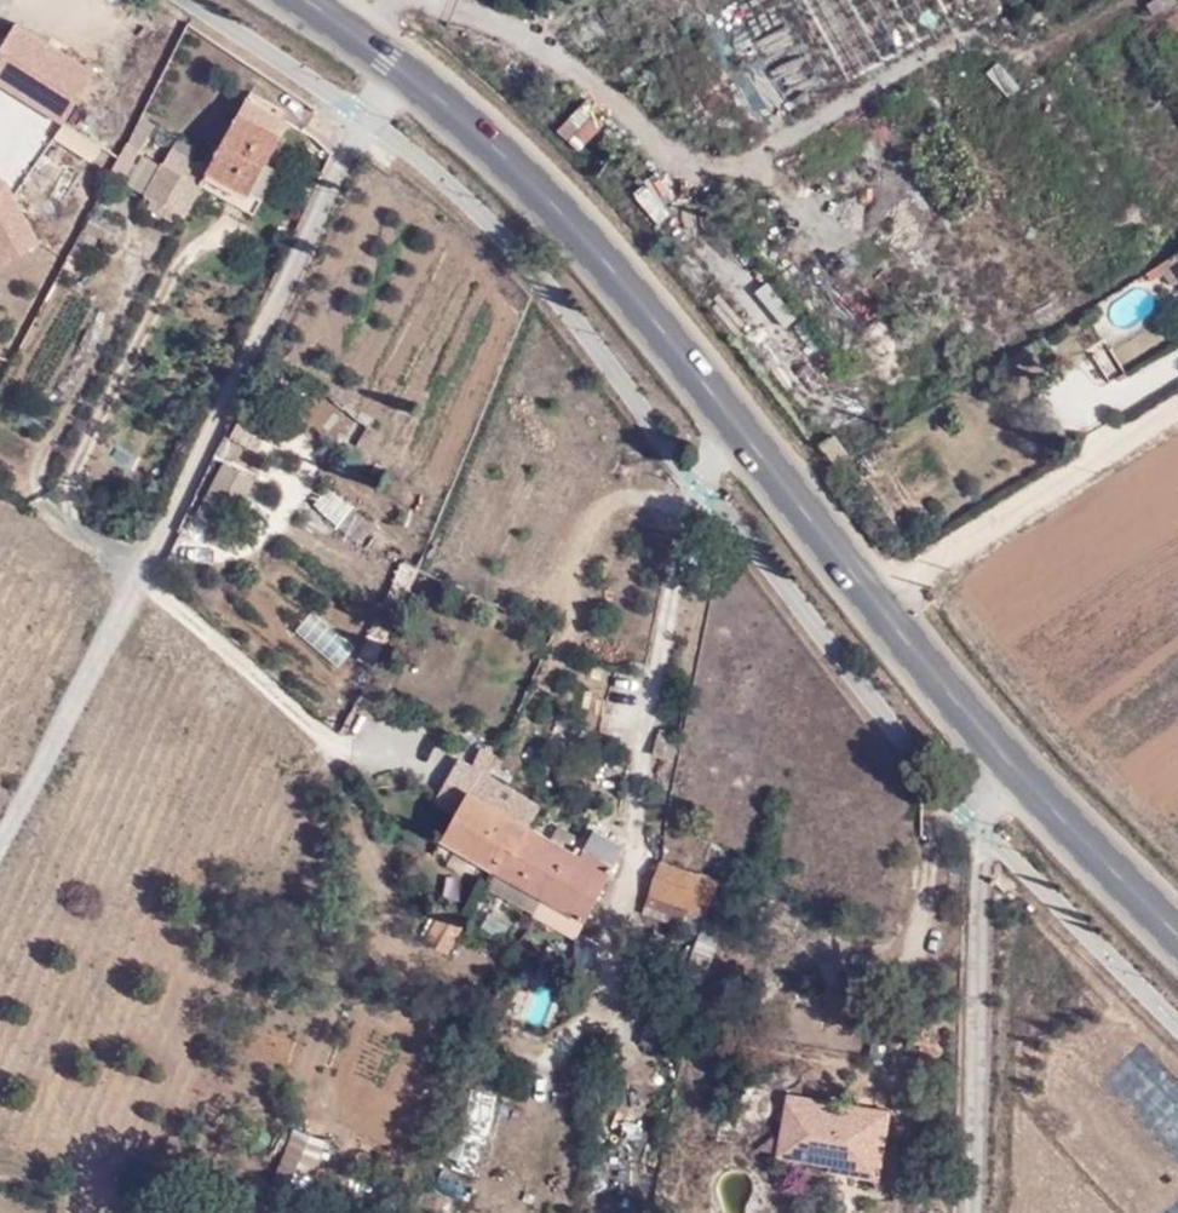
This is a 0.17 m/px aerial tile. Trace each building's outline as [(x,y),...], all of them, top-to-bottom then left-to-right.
[(14,23),(0,44),(0,82),(60,120),(91,71),(14,23)] [(287,118),(244,95),(204,168),(172,150),(150,190),(185,210),(196,191),(233,213),(238,205),(252,213),(258,202),(245,194),(262,164),(287,118)] [(275,172),(262,164),(245,194),(258,202),(275,172)] [(10,196),(3,183),(0,181),(0,190),(10,196)] [(31,240),(10,196),(0,190),(0,257),(31,240)] [(1156,263),(1170,284),(1177,278),(1177,249),(1156,263)] [(246,441),(253,426),(241,415),(230,431),(246,441)] [(819,459),(826,432),(808,443),(819,459)] [(252,481),(222,463),(195,515),(225,533),(252,481)] [(674,756),(677,739),(667,737),(667,730),(657,728),(652,753),(674,756)] [(442,840),(494,867),(507,845),(519,850),(530,830),(524,826),(532,807),(455,761),(449,759),(424,802),(453,820),(442,840)] [(494,867),(543,894),(567,851),(530,830),(519,850),(507,845),(494,867)] [(624,848),(592,833),(578,857),(567,851),(543,894),(587,918),(594,900),(624,848)] [(661,858),(719,878),(725,858),(664,839),(661,858)] [(651,889),(707,912),(719,878),(661,858),(651,889)] [(483,886),(533,915),(540,919),(544,929),(581,929),(587,918),(543,894),(494,867),(483,886)] [(696,940),(704,920),(707,912),(651,889),(641,916),(696,940)] [(447,957),(463,923),(440,910),(423,944),(447,957)] [(702,987),(723,930),(704,920),(696,940),(681,981),(695,985),(702,987)] [(785,1097),(783,1110),(874,1125),(869,1170),(836,1164),(836,1168),(835,1176),(878,1182),(889,1114),(785,1097)] [(874,1125),(783,1110),(776,1157),(836,1168),(836,1164),(869,1170),(874,1125)] [(318,1140),(287,1128),(266,1184),(297,1196),(318,1140)]
